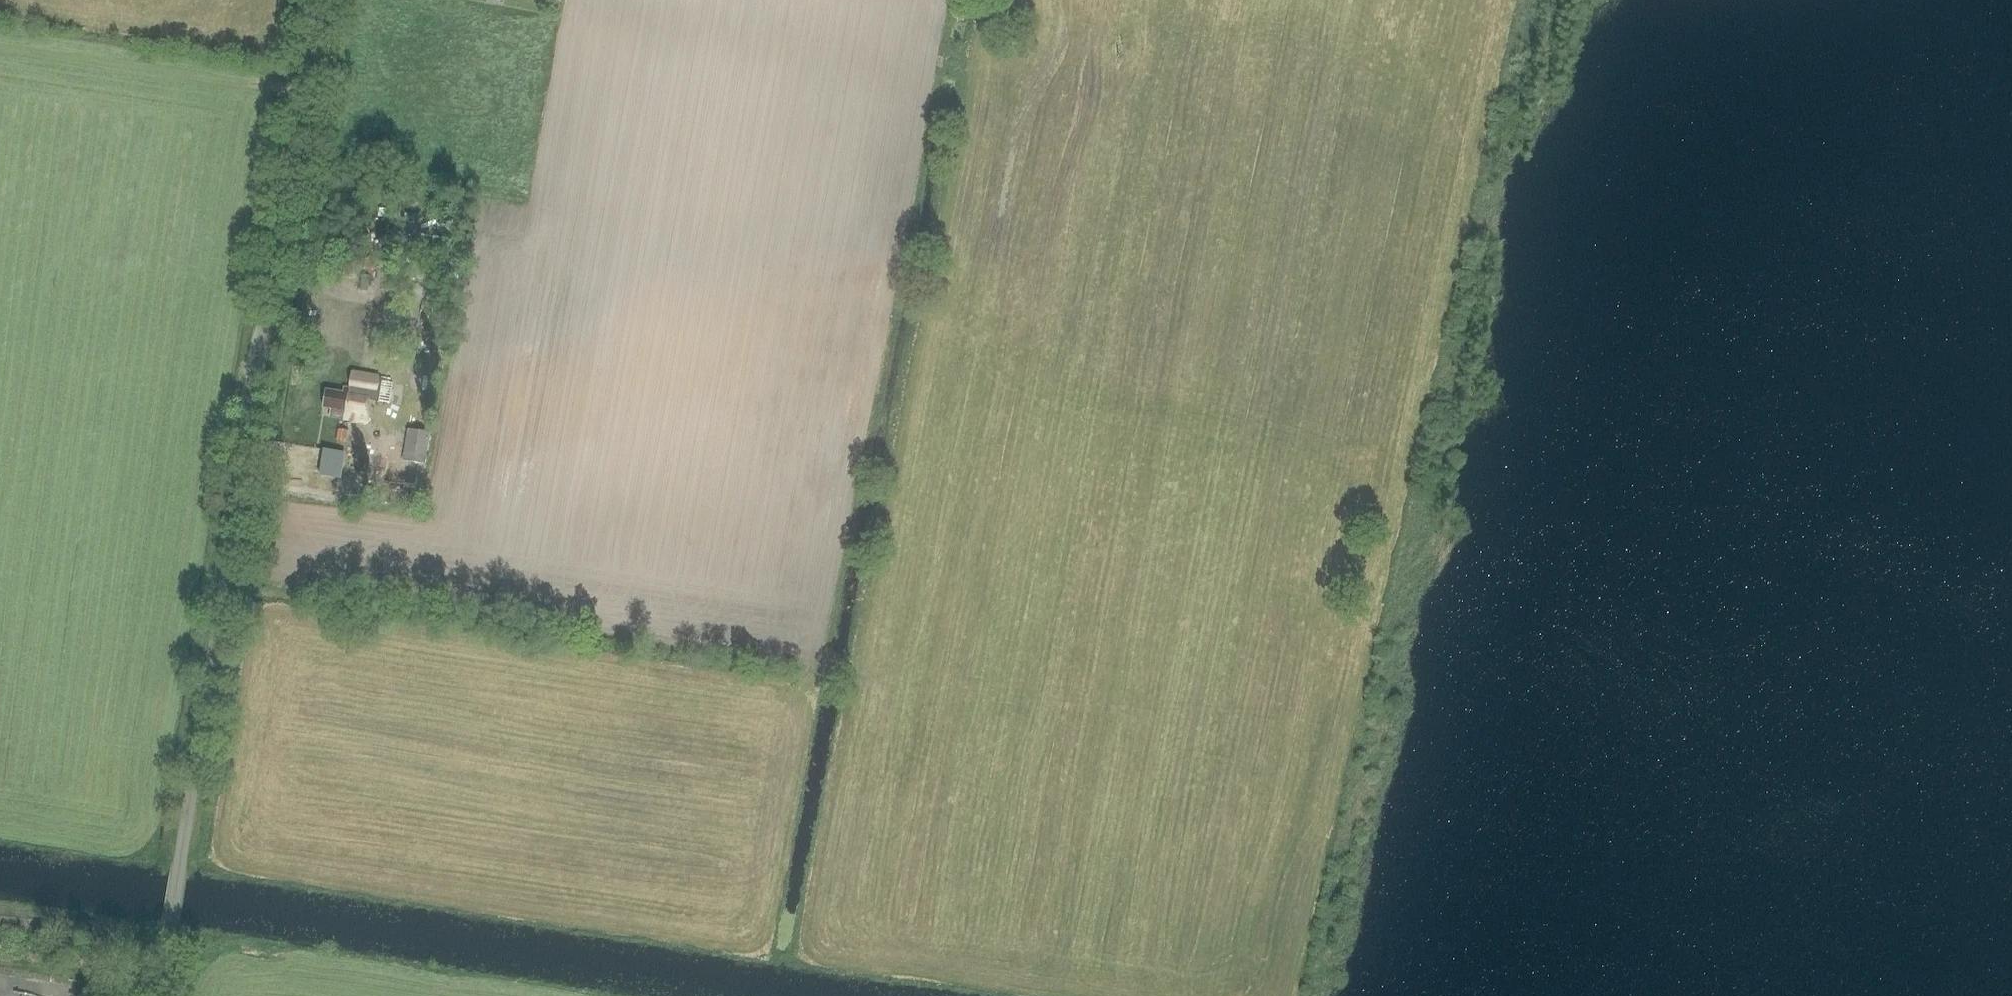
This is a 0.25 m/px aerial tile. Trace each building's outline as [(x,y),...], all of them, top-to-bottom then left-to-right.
[(348,389),(343,388),(343,393),(326,390),(323,407),(331,408),(329,416),(368,423),(372,400),(377,400),(380,381),(377,380),(378,376),(351,371),(348,389)] [(393,383),(381,381),(378,401),(389,403),(393,383)] [(338,429),(336,442),(347,443),(348,430),(338,429)] [(426,464),(430,432),(408,429),(403,461),(426,464)] [(388,459),(384,480),(417,486),(421,465),(388,459)]
